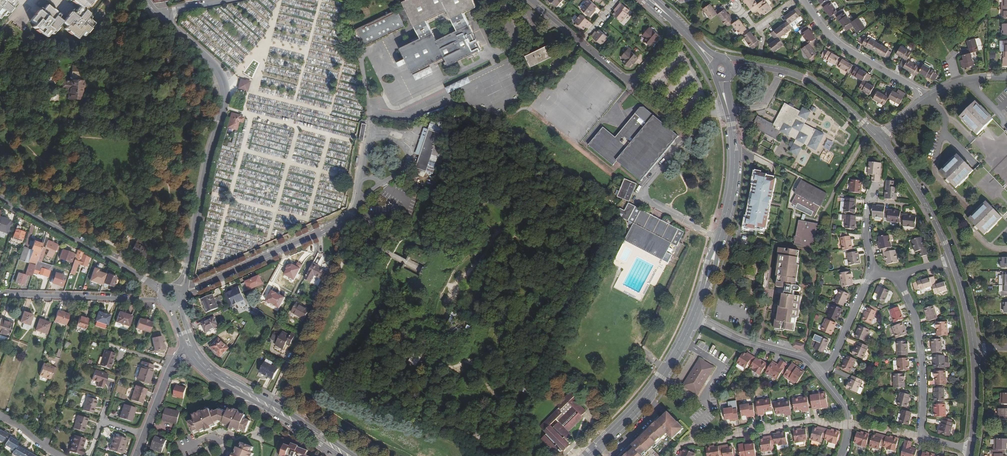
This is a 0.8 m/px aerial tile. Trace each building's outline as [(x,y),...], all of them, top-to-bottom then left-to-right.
[(2,14),(4,16),(15,4),(10,0),(0,0),(0,16),(2,14)] [(155,4),(159,9),(170,7),(170,6),(170,0),(153,0),(155,4)] [(448,65),(480,51),(463,14),(475,9),(471,0),(410,0),(404,3),(421,40),(400,49),(405,59),(397,63),(399,67),(407,63),(412,73),(445,58),(447,62),(445,63),(446,65),(448,64),(448,65)] [(595,9),(597,7),(589,0),(587,0),(583,4),(584,5),(581,9),(590,17),(594,13),(592,11),(594,9),(595,9)] [(758,4),(755,0),(744,0),(747,4),(750,9),(758,4)] [(750,9),(752,12),(753,13),(759,8),(764,15),(771,10),(765,0),(763,0),(758,4),(750,9)] [(829,3),(827,0),(821,4),(825,11),(830,17),(834,14),(837,12),(830,2),(829,3)] [(53,33),(65,20),(59,15),(61,13),(49,3),(44,8),(42,6),(32,18),(37,22),(34,25),(47,36),(51,31),(53,33)] [(616,9),(614,12),(612,15),(613,16),(619,21),(620,22),(627,14),(630,10),(621,3),(615,9),(616,9)] [(717,14),(724,9),(723,7),(722,6),(715,10),(711,4),(704,9),(710,19),(717,14)] [(81,5),(73,15),(71,13),(65,20),(68,23),(66,26),(79,37),(83,31),(86,33),(95,21),(90,18),(93,14),(81,5)] [(784,17),(788,21),(790,24),(800,17),(799,15),(802,13),(797,7),(794,10),(784,17)] [(732,24),(734,23),(730,18),(724,9),(717,14),(725,25),(726,24),(728,27),(732,24)] [(843,26),(850,21),(844,12),(843,13),(840,10),(837,12),(834,14),(838,19),(843,26)] [(358,37),(359,36),(364,47),(405,28),(398,11),(355,31),(358,37)] [(588,27),(591,23),(581,14),(574,22),(583,29),(586,26),(587,25),(588,27)] [(850,21),(843,26),(845,29),(847,31),(853,26),(858,33),(865,28),(857,16),(850,21)] [(739,19),(734,23),(732,24),(739,34),(740,33),(742,36),(749,47),(750,46),(752,49),(759,44),(752,34),(750,31),(748,32),(744,25),(739,19)] [(774,31),(779,38),(790,30),(789,29),(792,27),(790,24),(788,21),(774,31)] [(808,44),(816,39),(813,35),(806,26),(800,30),(802,33),(801,34),(808,44)] [(650,46),(653,42),(655,39),(656,41),(660,36),(649,27),(642,36),(646,39),(644,41),(650,46)] [(594,32),(591,36),(601,45),(608,37),(600,31),(599,30),(597,32),(595,34),(594,32)] [(779,38),(774,31),(771,33),(775,40),(769,45),(774,52),(784,45),(779,38)] [(869,48),(873,51),(878,43),(866,37),(866,38),(863,36),(859,42),(869,48)] [(962,55),(971,52),(979,50),(975,38),(966,41),(968,48),(961,51),(961,53),(962,55)] [(816,39),(808,44),(801,49),(809,59),(816,53),(811,47),(818,42),(816,39)] [(878,43),(873,51),(882,56),(888,59),(891,52),(888,51),(889,49),(878,43)] [(903,67),(908,60),(912,53),(901,46),(896,54),(903,58),(899,65),(902,66),(903,67)] [(549,47),(527,57),(532,68),(554,58),(549,47)] [(628,67),(632,63),(634,61),(635,62),(639,58),(628,49),(620,57),(625,61),(624,63),(628,67)] [(835,63),(839,57),(832,53),(825,49),(821,55),(825,57),(824,58),(835,64),(835,63)] [(971,52),(962,55),(963,59),(960,60),(962,68),(964,68),(974,65),(971,52)] [(839,57),(835,63),(838,65),(837,67),(848,73),(849,71),(853,65),(845,60),(839,57)] [(918,66),(908,60),(903,67),(912,72),(917,75),(919,72),(921,69),(917,67),(918,66)] [(921,69),(919,72),(926,76),(933,80),(937,74),(934,72),(935,71),(923,64),(921,69)] [(862,70),(853,65),(849,71),(852,73),(851,74),(862,81),(867,73),(862,70)] [(78,81),(79,69),(70,68),(69,82),(61,81),(60,89),(67,89),(67,94),(66,94),(66,97),(80,98),(80,97),(81,88),(82,87),(82,84),(81,83),(81,81),(78,81)] [(867,73),(862,81),(859,87),(870,93),(874,86),(866,82),(870,75),(867,73)] [(238,89),(246,91),(247,91),(250,83),(241,80),(238,89)] [(889,98),(893,90),(889,88),(885,96),(877,91),(873,99),(885,105),(889,98)] [(897,93),(893,90),(889,98),(899,104),(903,99),(906,94),(903,92),(898,90),(897,93)] [(444,97),(447,103),(452,100),(449,95),(444,97)] [(984,128),(993,120),(976,102),(960,117),(977,135),(984,128)] [(816,149),(823,133),(805,124),(811,111),(803,107),(801,112),(784,103),(774,123),(759,115),(753,127),(776,139),(780,131),(797,139),(790,151),(798,155),(805,143),(816,149)] [(639,109),(629,120),(632,123),(620,136),(618,134),(614,139),(601,128),(586,146),(610,167),(615,162),(638,182),(676,138),(642,109),(639,109)] [(241,117),(239,116),(231,114),(227,128),(237,130),(241,117)] [(632,123),(629,120),(618,134),(620,136),(632,123)] [(358,139),(363,139),(367,123),(362,123),(358,139)] [(432,174),(445,136),(439,134),(441,128),(431,125),(429,131),(416,169),(432,174)] [(955,187),(973,170),(959,156),(941,173),(947,179),(955,187)] [(871,181),(879,182),(880,180),(880,175),(879,175),(880,164),(869,162),(868,175),(872,175),(871,181)] [(773,200),(777,181),(767,179),(768,177),(756,174),(755,182),(756,182),(753,195),(754,195),(751,208),(751,207),(748,220),(746,220),(744,228),(756,230),(756,228),(766,230),(770,212),(772,200),(773,200)] [(622,180),(614,198),(625,203),(633,185),(622,180)] [(793,204),(798,207),(796,209),(812,217),(813,217),(815,218),(828,196),(803,181),(796,194),(798,195),(793,204)] [(860,194),(861,187),(862,182),(851,181),(850,193),(860,194)] [(886,199),(897,200),(898,188),(893,187),(893,181),(886,181),(886,187),(887,187),(886,199)] [(845,199),(844,213),(855,214),(856,208),(854,208),(855,204),(856,200),(845,199)] [(984,235),(1002,217),(987,202),(969,219),(977,227),(984,235)] [(685,232),(629,203),(625,211),(620,208),(615,215),(633,223),(625,240),(626,240),(668,263),(677,246),(685,232)] [(884,218),(885,209),(885,206),(879,205),(879,207),(872,206),(872,212),(873,212),(872,217),(884,218)] [(901,222),(902,213),(902,211),(890,210),(890,209),(885,209),(884,218),(889,219),(889,222),(901,223),(901,222)] [(905,214),(902,213),(901,222),(905,223),(904,226),(917,227),(918,216),(906,215),(906,214),(905,214)] [(855,217),(847,216),(845,229),(855,230),(856,221),(855,221),(855,217)] [(794,242),(794,245),(812,250),(813,250),(818,229),(819,225),(806,222),(805,223),(804,222),(802,222),(800,221),(799,223),(798,226),(796,236),(794,236),(793,242),(794,242)] [(1,240),(1,241),(4,243),(9,228),(0,225),(0,237),(2,238),(1,240)] [(13,239),(21,242),(25,233),(19,231),(21,227),(17,226),(13,239)] [(883,249),(891,247),(892,247),(889,235),(883,237),(883,235),(877,237),(879,244),(878,244),(880,250),(883,249)] [(841,239),(843,251),(852,250),(851,240),(849,240),(849,237),(841,239)] [(929,255),(927,249),(926,249),(923,238),(913,240),(916,253),(920,252),(921,258),(929,255)] [(141,248),(142,247),(144,244),(138,240),(131,252),(143,259),(147,252),(144,250),(141,248)] [(37,261),(40,262),(45,248),(54,252),(57,245),(48,241),(45,248),(42,247),(37,261)] [(37,261),(42,247),(42,245),(33,242),(31,247),(32,247),(31,251),(32,251),(28,264),(29,264),(35,266),(37,261)] [(782,329),(794,332),(797,317),(798,318),(802,297),(794,295),(795,291),(802,292),(804,291),(804,290),(805,289),(805,288),(804,287),(802,287),(797,286),(800,265),(799,265),(801,251),(780,247),(776,268),(778,268),(776,282),(778,282),(777,287),(778,287),(777,293),(783,294),(782,300),(780,300),(778,314),(776,314),(774,328),(775,328),(774,332),(781,334),(782,329)] [(891,247),(883,249),(884,254),(885,253),(888,265),(898,262),(899,262),(896,250),(892,251),(891,247)] [(24,262),(28,250),(23,248),(19,261),(24,262)] [(31,251),(28,250),(24,262),(28,264),(32,251),(31,251)] [(59,258),(73,263),(75,255),(62,250),(59,258)] [(70,272),(70,273),(75,275),(78,264),(86,267),(89,258),(77,251),(75,255),(73,263),(70,272)] [(859,258),(858,253),(848,254),(850,267),(861,265),(860,258),(859,258)] [(999,258),(999,262),(1000,262),(1000,268),(1006,268),(1006,258),(999,258)] [(35,266),(33,273),(48,277),(52,266),(46,264),(44,270),(38,268),(39,266),(43,267),(44,264),(40,262),(37,261),(35,266)] [(35,266),(29,264),(25,275),(27,276),(32,277),(33,273),(35,266)] [(314,266),(306,280),(312,283),(315,276),(323,280),(327,273),(314,266)] [(103,271),(93,268),(91,274),(101,277),(103,271)] [(56,273),(52,283),(62,287),(66,277),(56,273)] [(840,275),(842,288),(853,286),(853,282),(851,282),(851,278),(853,278),(852,273),(840,275)] [(24,286),(27,277),(18,274),(15,283),(24,286)] [(108,274),(103,283),(111,287),(115,278),(108,274)] [(933,286),(935,294),(947,290),(945,281),(937,284),(935,276),(915,282),(917,289),(920,289),(920,290),(933,286)] [(242,285),(245,293),(262,285),(259,277),(246,283),(242,285)] [(293,285),(290,283),(285,281),(281,288),(292,294),(296,287),(294,286),(293,285)] [(878,286),(875,294),(878,295),(877,299),(885,302),(890,291),(878,286)] [(224,295),(229,306),(233,304),(233,305),(236,304),(241,306),(242,302),(245,301),(239,287),(236,288),(236,289),(235,291),(233,292),(232,291),(228,293),(228,294),(224,295)] [(840,291),(834,303),(842,306),(844,303),(845,304),(849,295),(840,291)] [(208,313),(219,308),(214,295),(203,301),(208,313)] [(291,312),(304,320),(310,310),(297,303),(291,312)] [(828,317),(837,321),(840,315),(841,315),(843,310),(833,305),(828,317)] [(928,318),(929,321),(937,319),(933,306),(924,309),(927,318),(928,318)] [(890,311),(895,323),(904,320),(900,310),(899,311),(898,308),(890,311)] [(872,325),(877,313),(869,309),(868,313),(867,312),(863,321),(872,325)] [(69,315),(57,311),(54,322),(66,326),(69,315)] [(28,326),(30,323),(31,319),(32,316),(23,312),(20,323),(23,324),(28,326)] [(105,314),(102,313),(98,312),(95,321),(107,325),(110,316),(105,314)] [(126,314),(123,314),(118,312),(115,322),(122,325),(122,327),(126,328),(128,327),(131,316),(126,314)] [(76,327),(84,329),(87,320),(79,317),(76,327)] [(207,333),(220,328),(216,317),(202,323),(207,333)] [(135,328),(149,332),(152,323),(148,322),(149,321),(143,319),(142,320),(139,319),(135,328)] [(36,331),(46,334),(50,324),(39,320),(36,331)] [(833,330),(836,324),(826,320),(821,331),(832,336),(834,330),(833,330)] [(0,321),(0,335),(7,337),(9,329),(7,329),(9,324),(0,321)] [(937,336),(947,336),(947,322),(935,322),(935,328),(937,328),(937,332),(936,332),(937,336)] [(892,327),(896,339),(907,335),(905,330),(904,330),(902,324),(892,327)] [(856,338),(866,343),(871,331),(860,327),(858,332),(859,332),(856,338)] [(283,349),(286,344),(287,342),(291,344),(295,335),(291,333),(290,336),(283,332),(281,336),(275,333),(271,339),(277,342),(276,345),(283,349)] [(162,336),(152,338),(155,351),(165,349),(162,336)] [(211,348),(221,357),(229,347),(218,338),(211,348)] [(825,351),(829,342),(820,338),(815,350),(822,354),(824,350),(825,351)] [(933,353),(941,352),(941,339),(931,339),(931,349),(933,349),(933,353)] [(897,356),(908,356),(908,351),(907,351),(907,348),(909,347),(908,342),(896,343),(897,356)] [(863,360),(869,347),(859,343),(857,347),(858,348),(856,351),(855,350),(852,355),(863,360)] [(109,369),(112,361),(111,360),(113,353),(105,350),(100,366),(109,369)] [(744,353),(738,362),(737,362),(746,368),(748,365),(753,356),(748,352),(747,354),(744,353)] [(934,368),(945,368),(945,355),(934,356),(935,363),(934,363),(934,368)] [(753,356),(748,365),(750,367),(751,366),(756,358),(753,356)] [(756,358),(751,366),(754,368),(753,369),(761,373),(768,361),(763,358),(762,360),(760,359),(756,357),(756,358)] [(851,373),(856,360),(849,357),(847,361),(846,360),(842,369),(851,373)] [(700,358),(681,387),(698,396),(716,367),(700,358)] [(771,362),(766,371),(778,378),(787,362),(781,359),(777,365),(771,362)] [(897,359),(897,372),(909,371),(909,365),(908,365),(908,359),(897,359)] [(136,380),(148,384),(153,371),(152,370),(153,366),(142,362),(136,380)] [(274,379),(279,369),(266,362),(261,371),(269,375),(269,376),(274,379)] [(792,363),(785,374),(790,378),(790,379),(796,383),(796,381),(798,383),(805,372),(797,367),(797,366),(792,363)] [(39,376),(43,377),(44,376),(50,378),(54,367),(43,364),(39,376)] [(104,384),(106,380),(107,375),(94,370),(92,376),(91,380),(98,382),(96,386),(102,388),(104,384)] [(935,385),(946,385),(946,371),(934,371),(934,377),(936,377),(936,381),(935,381),(935,385)] [(894,389),(905,388),(905,384),(904,384),(904,380),(905,380),(905,374),(893,375),(894,389)] [(863,381),(853,377),(851,381),(852,381),(850,385),(848,384),(846,389),(857,394),(863,381)] [(184,399),(187,387),(176,384),(173,396),(184,399)] [(143,398),(145,389),(135,386),(130,401),(142,404),(144,398),(143,398)] [(934,402),(944,401),(943,388),(935,388),(936,392),(934,392),(934,402)] [(582,413),(585,410),(574,398),(576,397),(571,392),(557,406),(559,408),(540,426),(542,429),(559,412),(573,427),(583,416),(582,415),(583,414),(582,413)] [(828,407),(826,394),(820,394),(820,393),(813,394),(813,395),(810,395),(813,409),(821,408),(828,407)] [(897,406),(907,408),(909,399),(907,399),(908,395),(901,393),(897,406)] [(804,412),(810,411),(808,397),(793,400),(795,410),(803,409),(804,412)] [(87,398),(83,411),(92,414),(97,401),(87,398)] [(765,411),(773,410),(772,399),(757,401),(760,415),(766,414),(765,411)] [(792,415),(790,400),(776,402),(778,414),(786,412),(786,415),(792,415)] [(747,417),(755,416),(753,403),(741,405),(743,415),(746,415),(747,417)] [(935,417),(945,417),(945,404),(933,405),(934,410),(935,410),(935,417)] [(136,409),(124,405),(119,418),(130,422),(133,415),(133,416),(136,409)] [(739,419),(738,407),(724,409),(726,419),(731,418),(734,418),(734,420),(739,419)] [(219,408),(211,412),(210,409),(207,410),(206,408),(192,415),(194,419),(189,422),(194,434),(200,431),(200,432),(206,430),(206,431),(212,429),(212,427),(217,425),(216,423),(220,421),(223,425),(228,427),(227,428),(234,430),(234,429),(239,431),(240,430),(246,432),(250,421),(244,418),(246,415),(243,414),(244,412),(233,408),(232,410),(229,409),(227,411),(219,408)] [(177,424),(178,420),(180,412),(165,409),(163,416),(162,420),(177,424)] [(998,420),(1006,420),(1006,409),(999,409),(999,415),(998,415),(998,420)] [(909,416),(910,413),(902,410),(899,423),(908,425),(911,417),(909,416)] [(663,416),(658,421),(657,420),(654,423),(651,426),(652,426),(639,438),(634,443),(636,446),(624,455),(662,455),(654,446),(669,432),(674,438),(685,428),(683,426),(684,426),(679,421),(669,411),(663,416)] [(568,431),(573,427),(559,412),(542,429),(547,434),(546,435),(545,434),(540,439),(554,452),(558,448),(559,449),(558,450),(560,452),(563,450),(564,451),(566,450),(565,449),(568,446),(569,447),(570,445),(569,444),(571,442),(567,439),(572,434),(568,431)] [(73,429),(83,432),(88,419),(78,416),(73,429)] [(937,434),(949,437),(953,423),(942,420),(941,424),(942,425),(941,428),(939,428),(937,434)] [(826,428),(822,427),(821,429),(820,428),(820,427),(816,426),(813,437),(823,440),(824,436),(826,428)] [(809,428),(805,429),(802,429),(802,428),(801,428),(796,428),(797,442),(807,441),(807,439),(810,439),(809,428)] [(835,430),(833,430),(829,429),(827,436),(827,438),(830,438),(830,441),(838,443),(842,430),(836,428),(835,430)] [(776,435),(777,443),(781,442),(781,444),(790,443),(788,430),(787,430),(779,431),(780,432),(776,433),(776,435)] [(1,443),(2,441),(5,443),(4,446),(13,451),(12,454),(15,455),(35,455),(34,455),(32,454),(30,453),(30,451),(26,449),(22,446),(21,448),(19,447),(16,445),(18,442),(16,441),(13,439),(14,438),(10,435),(3,431),(3,433),(0,431),(0,443),(1,443)] [(865,447),(868,433),(860,431),(860,433),(856,432),(853,442),(857,443),(856,445),(865,447)] [(872,434),(869,446),(879,448),(880,444),(882,435),(875,433),(875,435),(872,434)] [(81,455),(82,455),(84,449),(81,448),(85,439),(74,435),(68,451),(81,455)] [(773,444),(772,435),(766,436),(766,438),(762,438),(763,440),(764,450),(774,449),(773,444)] [(883,445),(883,446),(886,447),(886,450),(894,452),(898,438),(890,435),(889,437),(886,436),(883,445)] [(121,454),(126,440),(114,436),(109,450),(121,454)] [(166,442),(157,438),(156,442),(154,441),(151,449),(161,453),(166,442)] [(904,439),(900,455),(914,455),(916,449),(910,448),(911,441),(904,439)] [(994,450),(1005,450),(1006,450),(1006,446),(1005,446),(1005,444),(1006,444),(1006,439),(995,439),(995,446),(994,446),(994,450)] [(747,443),(741,444),(743,455),(756,455),(758,455),(756,441),(747,443)] [(253,455),(254,453),(251,452),(253,447),(241,442),(239,448),(237,447),(235,452),(234,452),(232,455),(253,455)] [(305,455),(307,450),(298,446),(291,442),(289,446),(285,444),(280,455),(281,455),(308,455),(305,455)] [(634,443),(630,446),(625,451),(621,455),(619,455),(624,455),(636,446),(634,443)] [(722,455),(722,454),(721,445),(717,446),(716,444),(708,446),(710,455),(722,455)] [(725,454),(726,455),(736,455),(735,445),(729,446),(729,444),(724,445),(725,454)] [(681,455),(696,455),(698,452),(690,449),(687,447),(685,450),(684,452),(683,452),(681,455)]
